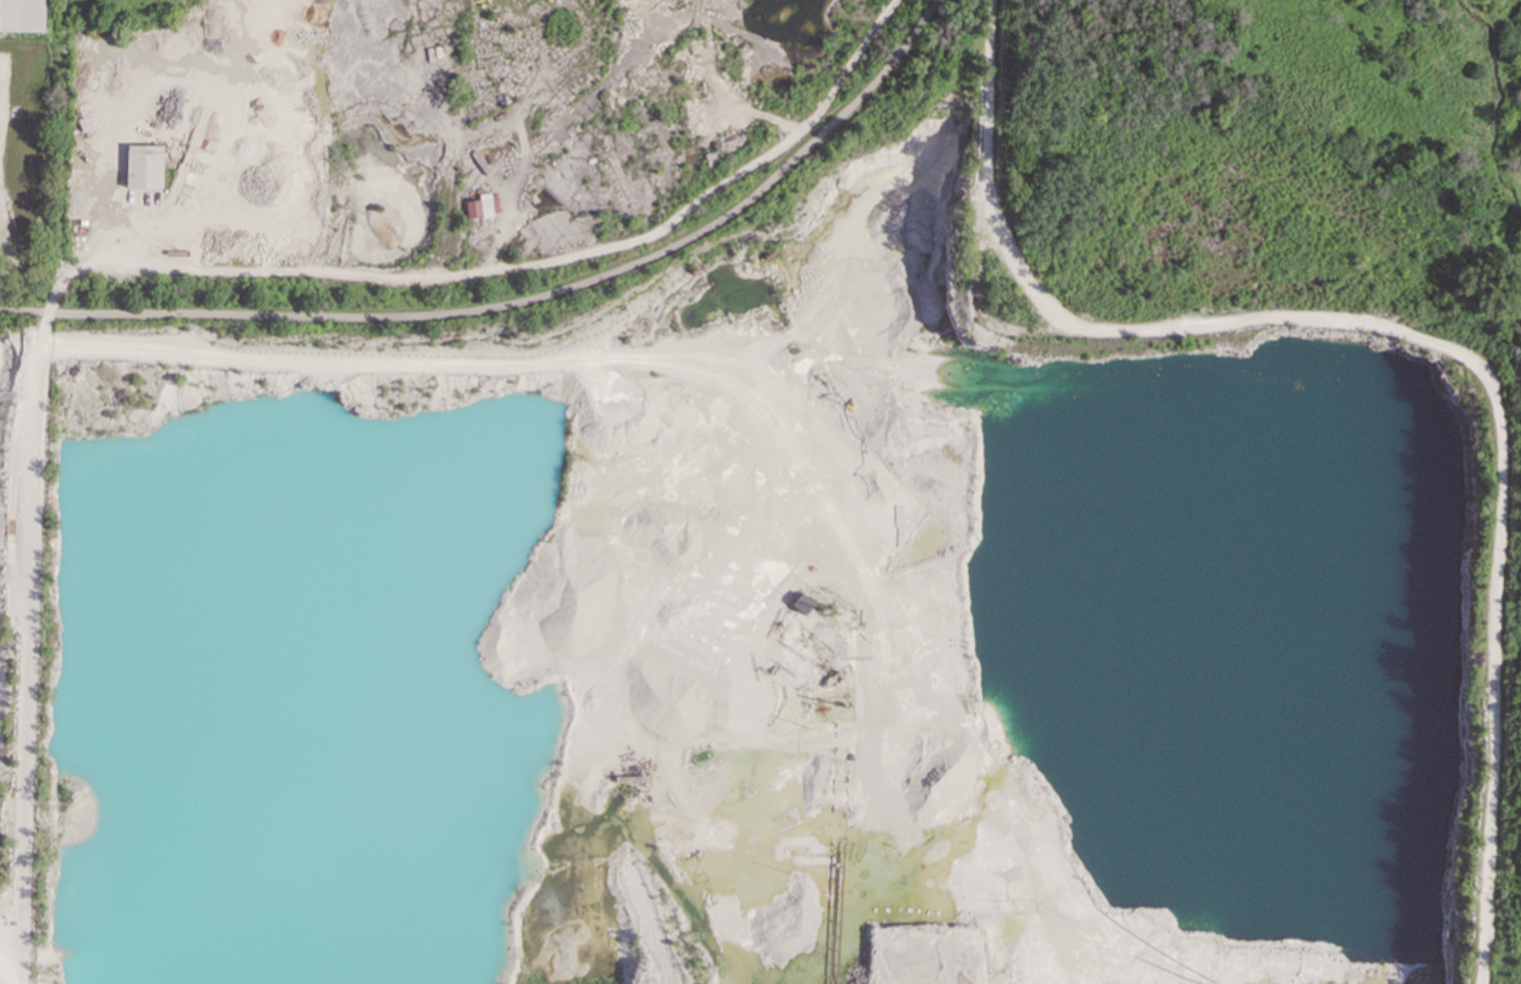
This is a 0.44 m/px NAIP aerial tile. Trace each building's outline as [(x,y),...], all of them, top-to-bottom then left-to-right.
[(44,32),(44,0),(0,0),(0,31),(44,32)] [(162,145),(126,145),(125,187),(161,188),(162,145)] [(478,193),(478,200),(466,200),(466,218),(492,217),(491,193),(478,193)] [(809,615),(818,602),(803,592),(795,605),(809,615)]
